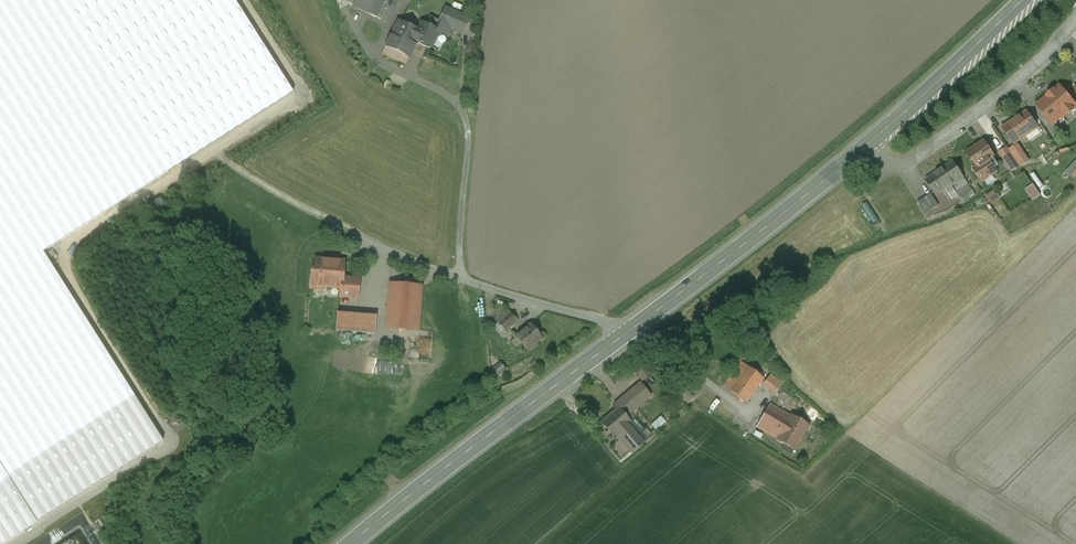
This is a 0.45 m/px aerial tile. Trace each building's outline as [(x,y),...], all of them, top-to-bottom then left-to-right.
[(32,513),(37,521),(163,440),(43,252),(168,172),(58,0),(0,0),(0,534),(32,513)] [(390,16),(399,0),(360,0),(390,16)] [(402,19),(389,49),(414,59),(421,41),(436,48),(444,28),(453,32),(455,27),(467,32),(476,10),(453,0),(450,0),(444,15),(436,12),(432,21),(425,18),(421,27),(402,19)] [(1060,87),(1037,105),(1053,124),(1062,117),(1063,118),(1072,111),(1071,109),(1075,105),(1060,87)] [(1026,113),(1003,128),(1013,144),(1014,143),(1025,136),(1036,128),(1026,113)] [(1036,128),(1040,133),(1044,130),(1041,125),(1036,128)] [(1036,128),(1025,136),(1029,141),(1040,133),(1036,128)] [(984,142),(967,153),(977,169),(974,171),(982,182),(995,173),(987,162),(995,157),(984,142)] [(1025,159),(1014,143),(1013,144),(1008,147),(1019,163),(1025,159)] [(983,197),(1010,237),(1052,212),(1075,190),(1075,147),(1051,160),(1048,164),(1046,165),(1043,167),(1033,169),(1014,178),(1001,185),(983,197)] [(1007,149),(1000,154),(1008,166),(1015,161),(1007,149)] [(953,162),(925,181),(936,196),(945,190),(951,186),(963,177),(953,162)] [(951,186),(958,196),(970,188),(963,177),(951,186)] [(951,186),(945,190),(952,200),(958,196),(951,186)] [(930,194),(923,199),(931,211),(938,206),(930,194)] [(931,211),(923,199),(917,203),(925,215),(931,211)] [(344,261),(315,259),(314,269),(312,271),(310,288),(322,288),(325,286),(341,288),(340,296),(357,298),(359,279),(343,278),(344,261)] [(421,287),(390,284),(387,328),(417,331),(421,287)] [(517,322),(507,309),(495,319),(505,332),(517,322)] [(377,316),(337,313),(336,331),(375,334),(377,316)] [(530,325),(516,337),(527,351),(541,339),(530,325)] [(432,338),(421,337),(419,359),(430,360),(432,338)] [(763,379),(741,362),(723,386),(745,403),(763,379)] [(505,369),(500,364),(492,372),(496,377),(505,369)] [(651,374),(643,365),(635,372),(642,381),(651,374)] [(640,384),(614,405),(618,409),(619,409),(626,417),(650,396),(640,384)] [(682,389),(677,394),(687,403),(692,398),(682,389)] [(791,417),(770,405),(756,428),(777,440),(791,417)] [(618,409),(601,423),(613,438),(612,438),(617,444),(610,449),(620,461),(631,452),(631,453),(643,443),(637,437),(628,426),(631,424),(631,423),(626,417),(619,409),(618,409)] [(777,440),(777,441),(794,451),(808,426),(791,416),(791,417),(777,440)] [(661,417),(651,426),(656,432),(666,423),(661,417)] [(644,431),(635,420),(631,423),(631,424),(628,426),(637,437),(644,431)] [(647,429),(645,431),(644,431),(637,437),(643,443),(652,436),(647,429)] [(32,513),(0,534),(0,543),(2,543),(38,522),(37,521),(32,513)]
